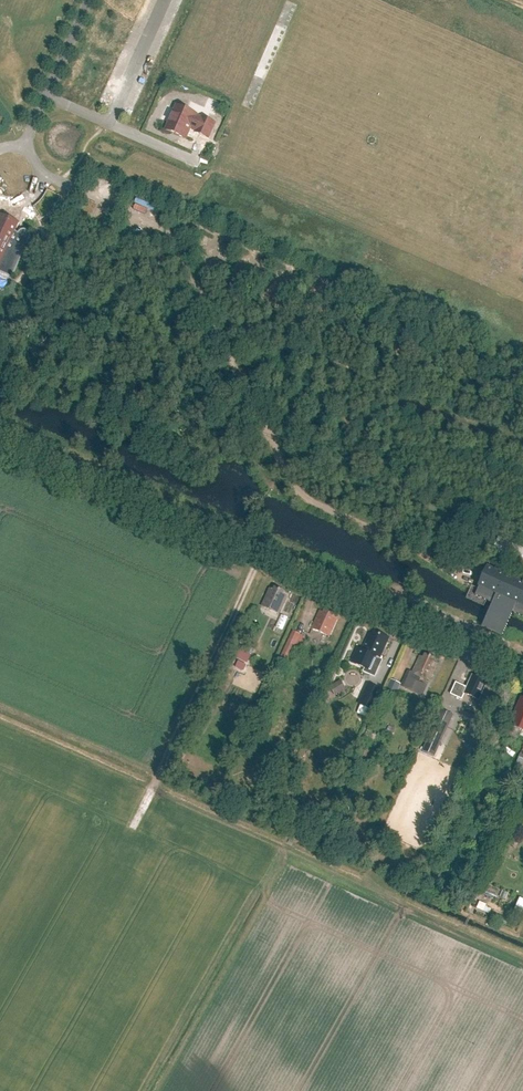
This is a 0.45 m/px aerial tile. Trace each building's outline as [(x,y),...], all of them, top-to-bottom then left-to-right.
[(109,86),(112,80),(102,76),(100,82),(109,86)] [(195,115),(196,114),(177,105),(166,130),(185,138),(191,124),(198,127),(195,132),(209,138),(215,123),(202,117),(202,118),(195,115)] [(12,277),(11,277),(12,278),(30,239),(31,236),(30,232),(27,230),(24,229),(21,230),(18,233),(14,231),(18,222),(2,215),(0,219),(0,272),(12,277)] [(492,603),(492,605),(483,624),(482,627),(482,628),(502,637),(503,636),(504,633),(512,615),(513,613),(522,617),(522,583),(489,568),(488,567),(479,586),(477,591),(475,594),(475,596),(492,603)] [(284,591),(275,587),(274,590),(270,588),(262,605),(279,613),(287,596),(283,594),(284,591)] [(336,613),(325,609),(324,613),(319,611),(312,628),(330,636),(338,618),(334,617),(336,613)] [(299,645),(303,636),(293,631),(281,657),(288,660),(296,644),(299,645)] [(386,636),(375,632),(374,635),(370,633),(363,650),(358,648),(351,662),(366,669),(372,656),(380,659),(388,641),(384,639),(386,636)] [(248,663),(251,656),(236,649),(233,656),(248,663)] [(420,656),(413,673),(409,671),(403,686),(416,691),(420,682),(422,677),(430,680),(437,663),(434,662),(435,659),(425,655),(424,658),(420,656)] [(353,674),(346,691),(351,694),(359,677),(353,674)] [(479,700),(487,682),(472,675),(467,687),(456,683),(451,694),(462,699),(464,693),(479,700)] [(394,698),(401,684),(391,679),(384,693),(394,698)] [(335,696),(346,689),(341,680),(330,687),(335,696)] [(371,692),(365,689),(358,705),(374,711),(383,690),(374,686),(371,692)] [(512,725),(522,730),(522,699),(512,725)] [(427,741),(440,746),(453,715),(440,710),(427,741)] [(519,746),(522,739),(515,736),(512,743),(519,746)]
